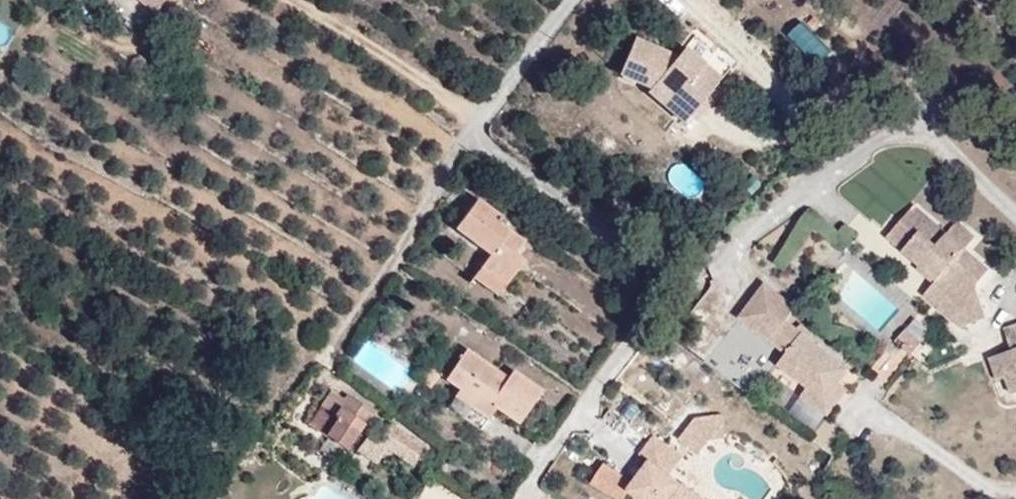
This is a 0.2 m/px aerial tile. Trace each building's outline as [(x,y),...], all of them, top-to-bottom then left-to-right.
[(742,74),(704,42),(697,51),(653,33),(638,69),(669,84),(707,116),(742,74)] [(707,116),(669,84),(667,87),(704,119),(707,116)] [(520,254),(529,242),(521,236),(526,227),(514,218),(510,224),(480,204),(458,232),(495,258),(484,274),(512,292),(532,262),(520,254)] [(989,280),(972,266),(974,253),(954,236),(947,244),(915,216),(885,250),(934,294),(930,299),(955,320),(947,331),(955,337),(956,342),(986,337),(983,307),(989,280)] [(512,292),(484,274),(477,285),(504,303),(512,292)] [(853,377),(789,328),(799,315),(767,292),(743,325),(789,360),(780,371),(810,393),(830,409),(843,391),(853,377)] [(955,320),(930,299),(921,309),(947,331),(955,320)] [(455,369),(467,350),(447,339),(434,356),(455,369)] [(909,369),(922,354),(904,340),(892,354),(909,369)] [(552,396),(520,375),(514,382),(472,356),(451,388),(463,395),(450,415),(493,443),(509,418),(529,431),(552,396)] [(980,367),(987,395),(997,393),(1001,409),(1015,405),(1015,358),(980,367)] [(357,454),(384,411),(351,391),(348,396),(336,389),(313,426),(357,454)] [(830,422),(850,396),(843,391),(830,409),(810,393),(804,402),(830,422)] [(691,411),(677,430),(693,444),(703,430),(718,428),(715,408),(691,411)] [(395,418),(386,435),(424,457),(434,441),(395,418)] [(671,463),(682,445),(646,422),(631,446),(637,451),(624,472),(604,459),(590,481),(616,497),(623,486),(642,498),(663,498),(667,494),(675,498),(716,498),(719,494),(671,463)] [(590,481),(604,459),(585,447),(570,468),(590,481)]
